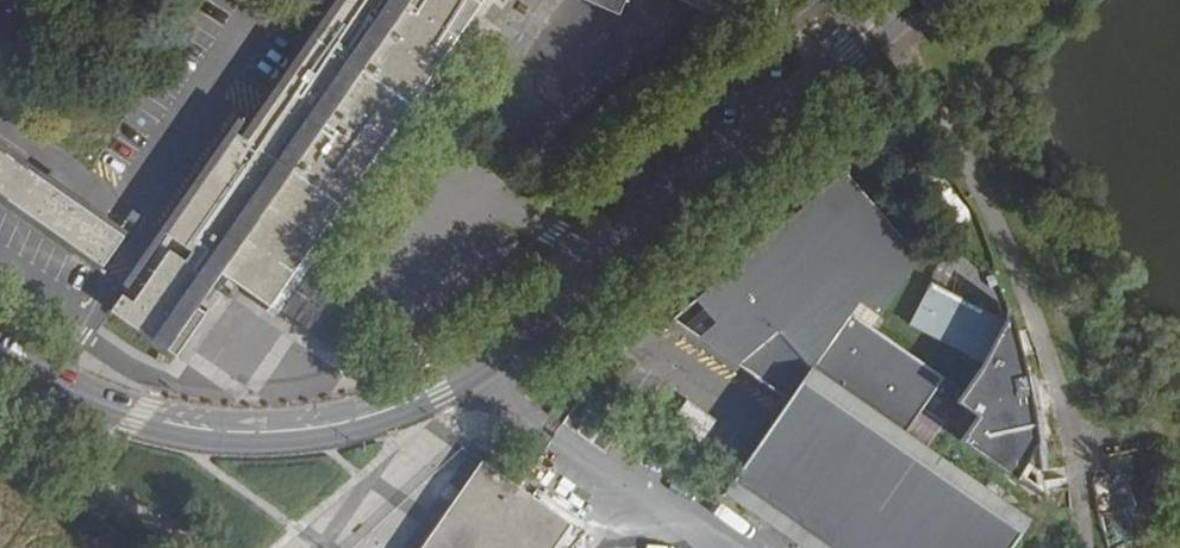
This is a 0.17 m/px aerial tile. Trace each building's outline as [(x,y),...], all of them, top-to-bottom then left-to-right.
[(295,283),(498,0),(352,0),(250,145),(240,139),(118,314),(178,355),(184,359),(230,292),(270,320),(291,289),(295,283)] [(623,22),(632,0),(571,0),(623,22)] [(106,280),(130,246),(0,154),(0,205),(106,280)] [(851,169),(702,295),(723,328),(706,339),(801,399),(732,498),(803,547),(1023,547),(1039,525),(931,449),(948,424),(928,409),(952,376),(861,313),(867,305),(888,318),(928,259),(851,169)] [(1003,322),(930,283),(907,325),(980,364),(1003,322)] [(723,328),(702,295),(674,319),(706,339),(723,328)] [(521,484),(492,466),(434,547),(569,547),(584,528),(521,484)]
